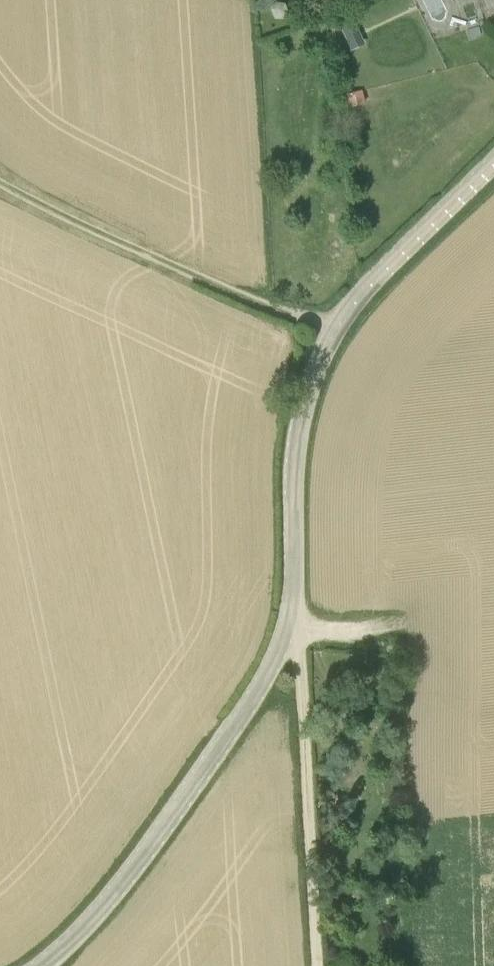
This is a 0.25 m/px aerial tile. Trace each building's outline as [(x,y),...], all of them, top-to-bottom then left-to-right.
[(366,43),(351,13),(336,20),(351,50),(366,43)] [(479,27),(468,29),(470,39),(482,37),(479,27)] [(366,102),(362,89),(346,93),(350,107),(366,102)]
